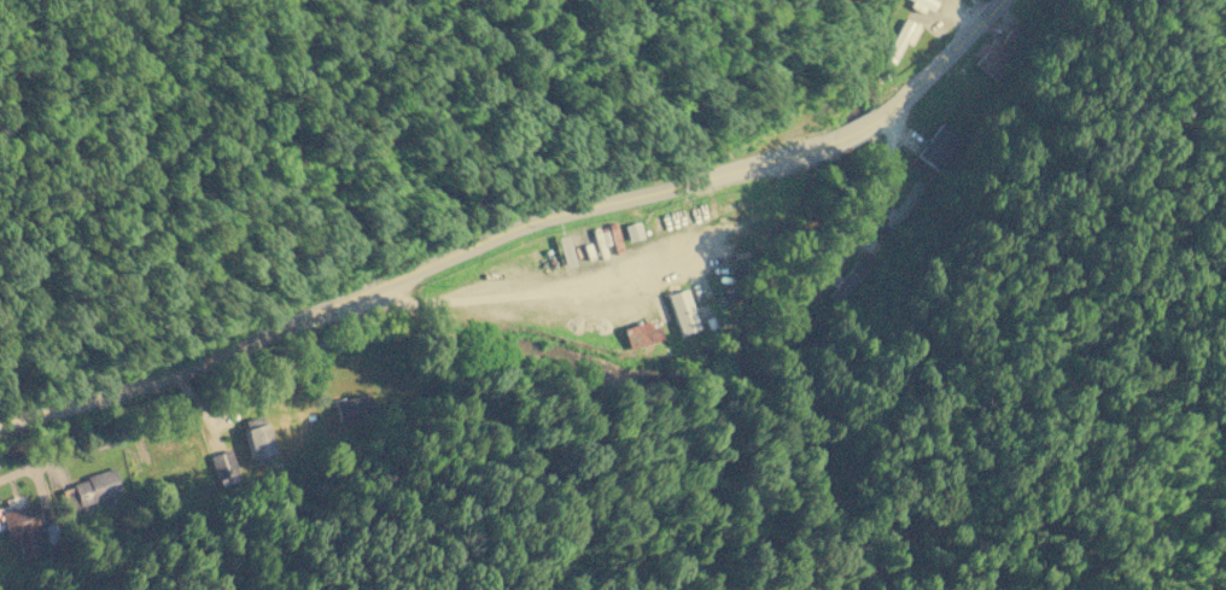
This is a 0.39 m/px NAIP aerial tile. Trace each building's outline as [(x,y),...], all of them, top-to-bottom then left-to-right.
[(882,58),(892,63),(903,42),(909,45),(919,26),(903,17),(882,58)] [(995,80),(1014,54),(989,36),(970,62),(995,80)] [(915,157),(938,171),(959,136),(936,123),(915,157)] [(894,230),(924,187),(913,179),(883,222),(894,230)] [(698,328),(685,289),(666,295),(679,335),(698,328)] [(662,339),(656,317),(620,328),(626,349),(662,339)] [(333,402),(338,422),(372,413),(367,393),(333,402)] [(248,458),(270,455),(265,417),(243,419),(248,458)] [(210,456),(219,487),(239,482),(230,450),(210,456)] [(121,494),(113,470),(59,487),(68,516),(83,512),(81,506),(121,494)] [(6,540),(17,538),(22,561),(42,558),(38,531),(42,530),(37,504),(1,511),(6,540)]
